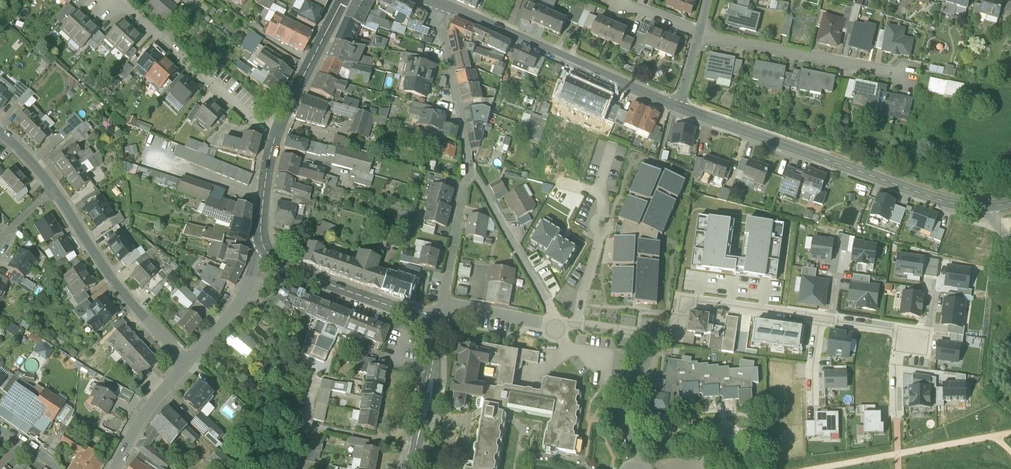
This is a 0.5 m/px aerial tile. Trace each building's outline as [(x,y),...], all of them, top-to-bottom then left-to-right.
[(146,8),(149,8),(156,0),(153,0),(146,8)] [(163,21),(173,10),(162,0),(156,0),(149,8),(163,21)] [(173,10),(176,10),(165,0),(162,0),(173,10)] [(275,1),(274,0),(263,0),(257,5),(269,11),(275,1)] [(329,0),(302,0),(305,2),(323,12),(329,0)] [(350,7),(367,16),(372,4),(364,0),(354,0),(350,7)] [(392,11),(397,0),(374,0),(373,2),(377,4),(377,11),(381,13),(382,13),(384,14),(387,9),(392,11)] [(409,20),(415,8),(398,0),(397,0),(392,11),(394,13),(398,14),(404,17),(404,18),(409,20)] [(457,1),(476,9),(479,0),(458,0),(457,1)] [(531,23),(545,29),(551,14),(537,8),(539,4),(538,4),(530,0),(521,21),(530,25),(531,23)] [(538,4),(539,4),(537,8),(551,14),(555,5),(543,0),(540,0),(538,4)] [(690,16),(694,5),(694,4),(696,0),(683,0),(682,2),(677,0),(670,0),(667,7),(690,16)] [(756,34),(760,16),(747,13),(751,0),(739,0),(737,8),(731,7),(726,26),(756,34)] [(942,4),(951,6),(966,10),(969,0),(943,0),(942,4)] [(988,17),(999,19),(1003,1),(1000,0),(995,0),(995,1),(992,0),(982,0),(980,9),(979,14),(988,17)] [(296,19),(314,28),(322,12),(323,12),(305,2),(302,8),(296,19)] [(949,16),(951,6),(942,4),(939,14),(949,16)] [(61,13),(65,17),(72,9),(68,5),(61,13)] [(567,21),(578,26),(585,10),(573,5),(567,20),(567,21)] [(778,13),(787,15),(789,6),(784,5),(783,8),(779,8),(778,13)] [(855,25),(859,8),(854,6),(853,10),(851,17),(850,24),(855,25)] [(275,14),(281,17),(284,11),(274,7),(272,12),(275,14)] [(357,20),(363,22),(367,16),(350,7),(346,14),(344,20),(355,24),(357,20)] [(970,18),(978,20),(979,14),(980,9),(973,7),(970,18)] [(163,21),(149,8),(146,8),(163,24),(176,10),(173,10),(163,21)] [(424,12),(415,8),(409,20),(408,23),(422,28),(427,16),(424,12)] [(77,13),(72,9),(65,17),(69,21),(77,13)] [(392,18),(394,13),(392,11),(387,9),(384,14),(386,15),(392,18)] [(591,13),(585,10),(578,26),(584,28),(591,13)] [(816,29),(822,30),(825,18),(826,18),(827,14),(820,12),(816,29)] [(60,30),(71,40),(87,22),(77,13),(69,21),(60,30)] [(584,28),(592,32),(595,26),(595,27),(599,19),(600,17),(591,13),(584,28)] [(265,34),(302,53),(312,33),(281,17),(275,14),(265,34)] [(402,21),(404,18),(404,17),(398,14),(395,20),(393,25),(399,27),(402,21)] [(567,20),(551,14),(545,29),(561,36),(561,34),(567,21),(567,20)] [(841,31),(847,32),(850,24),(851,17),(845,15),(843,23),(841,31)] [(368,17),(367,16),(363,22),(366,23),(378,27),(390,31),(393,25),(379,20),(368,17)] [(449,36),(469,45),(472,40),(473,35),(477,27),(456,18),(450,32),(449,36)] [(782,37),(788,39),(793,20),(786,18),(782,37)] [(818,44),(837,49),(841,31),(843,23),(826,18),(825,18),(822,30),(818,44)] [(599,38),(606,41),(613,25),(599,19),(595,27),(595,26),(592,32),(591,35),(593,36),(599,39),(599,38)] [(356,36),(360,26),(355,24),(344,20),(334,43),(351,48),(351,47),(354,40),(356,36)] [(364,28),(366,23),(363,22),(357,20),(355,24),(360,26),(364,28)] [(399,27),(427,37),(430,30),(429,30),(422,28),(408,23),(402,21),(399,27)] [(97,32),(87,22),(71,40),(81,49),(90,40),(97,32)] [(106,39),(115,48),(131,30),(122,22),(106,39)] [(855,25),(850,24),(847,32),(846,36),(852,37),(855,26),(855,25)] [(627,31),(613,25),(606,41),(613,44),(613,45),(619,48),(619,47),(621,48),(625,39),(624,39),(627,31)] [(849,50),(869,55),(876,28),(865,25),(864,28),(855,26),(852,37),(849,50)] [(647,38),(648,38),(651,31),(641,26),(638,34),(647,38)] [(900,55),(909,57),(912,40),(904,38),(898,37),(899,29),(888,26),(886,33),(883,51),(883,52),(893,54),(894,53),(899,54),(900,55)] [(472,40),(488,47),(494,35),(477,27),(473,35),(472,40)] [(140,39),(131,30),(115,48),(124,56),(132,48),(140,39)] [(654,51),(659,53),(666,37),(651,31),(648,38),(647,38),(644,47),(654,51)] [(90,40),(94,44),(101,35),(97,32),(90,40)] [(876,49),(883,51),(886,33),(880,32),(876,49)] [(253,66),(262,72),(265,67),(256,61),(262,52),(264,49),(258,45),(261,41),(251,34),(237,44),(252,55),(247,62),(253,66)] [(636,37),(634,43),(633,45),(638,47),(643,49),(644,47),(647,38),(638,34),(636,37)] [(680,43),(686,45),(688,38),(678,34),(676,41),(680,42),(680,43)] [(106,39),(101,35),(94,44),(90,48),(94,52),(100,45),(106,39)] [(511,43),(494,35),(488,47),(492,49),(505,55),(511,43)] [(449,37),(453,56),(467,53),(467,54),(473,56),(475,49),(475,48),(469,45),(449,36),(449,37)] [(676,41),(666,37),(659,53),(666,56),(672,59),(672,58),(674,59),(678,50),(677,50),(680,43),(680,42),(676,41)] [(381,51),(383,51),(386,42),(374,38),(372,41),(371,44),(369,49),(381,51)] [(109,54),(115,48),(106,39),(100,45),(109,54)] [(630,53),(633,45),(634,43),(625,39),(621,48),(624,49),(624,51),(630,53)] [(351,47),(361,48),(364,42),(354,40),(351,47)] [(352,66),(356,67),(360,58),(364,49),(361,48),(351,47),(351,48),(334,43),(328,55),(326,60),(342,65),(342,64),(352,66)] [(530,67),(533,69),(539,56),(519,47),(513,60),(515,60),(530,67)] [(652,56),(654,51),(644,47),(643,49),(642,52),(652,56)] [(124,56),(128,60),(129,61),(133,56),(136,52),(132,48),(124,56)] [(262,52),(280,64),(283,60),(265,48),(264,49),(262,52)] [(475,49),(473,56),(481,58),(488,60),(492,61),(495,62),(497,56),(490,54),(475,49)] [(505,55),(492,49),(490,54),(497,56),(495,62),(496,62),(502,64),(505,55)] [(138,66),(148,75),(162,59),(152,50),(146,56),(144,56),(142,59),(142,61),(140,63),(138,65),(138,66)] [(262,72),(283,88),(292,73),(280,64),(262,52),(256,61),(265,67),(262,72)] [(471,69),(467,54),(467,53),(453,56),(456,72),(471,69)] [(400,64),(407,66),(408,61),(421,64),(422,57),(403,54),(400,64)] [(705,78),(731,83),(732,77),(735,62),(735,60),(710,55),(705,78)] [(139,61),(133,56),(129,61),(128,60),(121,68),(124,71),(120,76),(123,79),(133,68),(139,61)] [(527,73),(537,77),(545,58),(539,56),(533,69),(530,67),(527,73)] [(360,58),(356,67),(371,70),(373,60),(360,58)] [(175,71),(162,59),(148,75),(145,78),(151,84),(157,90),(158,90),(167,81),(175,71)] [(334,82),(335,78),(342,65),(326,60),(318,76),(334,82)] [(512,67),(527,73),(530,67),(515,60),(512,67)] [(133,68),(123,79),(125,80),(133,71),(138,66),(138,65),(140,63),(139,61),(133,68)] [(233,67),(242,73),(246,67),(237,61),(233,67)] [(429,85),(431,86),(433,79),(432,78),(435,67),(424,64),(424,65),(421,64),(408,61),(407,66),(404,78),(407,79),(429,85)] [(502,64),(496,62),(495,67),(493,75),(502,79),(506,66),(502,64)] [(732,77),(739,78),(743,63),(735,62),(732,77)] [(350,83),(351,82),(351,80),(348,79),(352,66),(342,64),(342,65),(335,78),(341,81),(350,83)] [(759,82),(758,85),(783,89),(784,81),(785,75),(786,69),(756,64),(752,81),(759,82)] [(953,77),(955,67),(945,65),(944,69),(930,66),(928,72),(953,77)] [(148,75),(138,66),(133,71),(143,80),(145,78),(148,75)] [(368,84),(371,70),(356,67),(352,66),(348,79),(351,80),(356,81),(368,84)] [(242,73),(247,77),(251,71),(246,67),(242,73)] [(247,77),(276,98),(283,88),(262,72),(261,74),(253,69),(251,71),(247,77)] [(457,75),(459,88),(478,84),(479,84),(476,70),(457,75)] [(794,72),(793,76),(791,84),(799,85),(801,73),(794,72)] [(798,92),(810,94),(821,96),(822,92),(833,94),(836,78),(801,72),(801,73),(799,85),(798,91),(798,92)] [(789,89),(791,84),(793,76),(785,75),(784,81),(783,89),(789,90),(789,89)] [(180,76),(171,85),(166,90),(171,94),(184,80),(180,76)] [(346,85),(334,82),(318,76),(314,83),(333,91),(342,94),(346,85)] [(171,94),(182,105),(196,90),(185,79),(184,80),(171,94)] [(426,99),(429,85),(407,79),(404,93),(426,99)] [(944,96),(946,91),(947,83),(930,79),(927,93),(944,96)] [(161,96),(166,90),(171,85),(167,81),(158,90),(157,90),(154,93),(159,97),(161,96)] [(567,81),(566,85),(559,100),(573,107),(581,87),(583,84),(579,82),(578,85),(567,81)] [(553,98),(559,100),(566,85),(558,82),(553,98)] [(845,98),(852,99),(852,97),(853,97),(855,83),(849,82),(845,98)] [(852,109),(861,111),(877,114),(902,119),(902,122),(906,99),(886,95),(886,94),(881,93),(882,87),(881,87),(856,82),(855,82),(855,83),(853,97),(852,97),(852,99),(854,100),(852,109)] [(19,83),(12,91),(15,93),(11,97),(10,99),(16,104),(17,103),(26,93),(28,91),(19,83)] [(330,99),(333,91),(314,83),(311,91),(320,95),(330,99)] [(964,86),(947,83),(946,91),(958,93),(962,94),(964,86)] [(148,87),(154,93),(157,90),(151,84),(148,87)] [(478,84),(459,88),(463,103),(481,99),(482,99),(478,84)] [(15,93),(12,91),(5,85),(2,89),(11,97),(15,93)] [(782,93),(783,89),(758,85),(757,89),(782,93)] [(591,91),(581,87),(573,107),(586,113),(597,88),(593,86),(591,91)] [(0,88),(0,110),(10,99),(11,97),(2,89),(0,88)] [(601,90),(597,88),(586,113),(602,120),(610,104),(612,99),(600,94),(601,90)] [(171,94),(166,90),(161,96),(165,100),(171,94)] [(21,108),(31,97),(26,93),(17,103),(21,108)] [(171,94),(165,100),(178,113),(184,107),(182,105),(171,94)] [(294,120),(324,129),(326,124),(322,122),(324,117),(326,112),(346,119),(347,116),(354,119),(358,112),(356,112),(348,109),(342,107),(331,104),(328,106),(307,97),(304,96),(294,120)] [(331,104),(342,107),(343,102),(333,99),(331,104)] [(483,108),(484,108),(488,109),(491,111),(494,100),(482,99),(481,99),(483,108)] [(902,122),(908,123),(913,101),(906,99),(902,122)] [(348,109),(356,112),(358,104),(344,100),(343,102),(342,107),(348,109)] [(195,119),(207,130),(221,114),(209,102),(202,110),(194,119),(195,119)] [(412,117),(422,119),(424,113),(425,113),(426,107),(416,104),(412,117)] [(545,104),(541,118),(548,120),(552,106),(545,104)] [(621,108),(610,104),(602,120),(614,125),(620,111),(621,108)] [(186,119),(191,123),(195,119),(194,119),(202,110),(196,105),(186,119)] [(625,125),(638,130),(646,110),(634,105),(629,115),(625,125)] [(377,109),(377,118),(387,118),(387,110),(377,109)] [(465,111),(468,126),(481,124),(480,112),(480,109),(465,111)] [(487,111),(480,112),(481,124),(487,125),(491,111),(488,109),(487,111)] [(14,122),(27,134),(40,122),(34,116),(34,117),(26,110),(14,122)] [(659,115),(646,110),(638,130),(636,135),(648,140),(650,135),(654,126),(659,115)] [(614,125),(623,129),(625,125),(629,115),(620,111),(614,125)] [(229,124),(238,125),(239,119),(231,112),(229,124)] [(362,139),(362,138),(368,121),(369,116),(358,112),(354,119),(354,121),(349,134),(362,139)] [(524,126),(528,128),(532,115),(525,112),(520,125),(524,126)] [(420,126),(439,132),(441,125),(444,125),(446,119),(432,115),(425,113),(424,113),(422,119),(420,126)] [(66,123),(69,126),(70,126),(75,131),(79,127),(82,125),(75,115),(66,123)] [(541,118),(532,115),(528,128),(543,133),(548,120),(541,118)] [(45,116),(40,122),(44,127),(48,131),(54,125),(45,116)] [(369,116),(368,121),(371,123),(384,127),(386,121),(369,116)] [(126,124),(132,127),(135,119),(128,117),(126,124)] [(366,139),(371,123),(368,121),(362,138),(366,139)] [(44,127),(40,122),(27,134),(39,146),(45,140),(44,139),(50,133),(48,131),(44,127)] [(137,122),(132,127),(149,133),(151,127),(137,122)] [(79,127),(85,135),(91,130),(85,123),(82,125),(79,127)] [(487,125),(481,124),(468,126),(467,126),(470,145),(481,143),(483,131),(485,132),(487,125)] [(458,129),(444,125),(441,125),(439,132),(437,137),(455,142),(458,129)] [(623,130),(636,135),(638,130),(625,125),(623,129),(623,130)] [(64,140),(71,134),(75,131),(70,126),(69,126),(59,135),(64,140)] [(541,141),(543,133),(528,128),(524,126),(521,135),(541,141)] [(648,140),(656,143),(661,130),(654,126),(650,135),(648,140)] [(694,129),(675,126),(672,145),(691,148),(694,129)] [(79,127),(75,131),(71,134),(76,142),(85,135),(79,127)] [(221,149),(255,158),(261,138),(244,134),(241,144),(224,139),(221,149)] [(87,138),(85,135),(76,142),(78,145),(87,138)] [(339,145),(341,137),(334,135),(331,143),(339,145)] [(304,155),(305,153),(305,150),(307,143),(286,138),(283,149),(304,155)] [(187,139),(184,148),(195,152),(201,145),(187,139)] [(307,143),(305,150),(320,154),(321,154),(323,146),(308,142),(307,142),(307,143)] [(201,145),(195,152),(210,158),(214,160),(216,152),(206,149),(208,147),(203,143),(201,145)] [(443,144),(440,155),(453,159),(456,148),(443,144)] [(53,161),(65,177),(79,167),(72,158),(80,152),(75,145),(53,161)] [(136,146),(124,148),(125,152),(128,151),(129,157),(138,155),(136,146)] [(174,157),(215,173),(220,162),(214,160),(210,158),(195,152),(184,148),(179,146),(174,157)] [(326,155),(334,157),(336,149),(328,147),(328,148),(326,155)] [(81,152),(80,152),(72,158),(79,167),(87,161),(94,156),(88,149),(82,153),(81,152)] [(331,166),(352,172),(368,176),(372,159),(336,149),(334,157),(331,166)] [(94,156),(87,161),(93,170),(94,171),(102,165),(101,157),(98,153),(94,156)] [(277,173),(296,178),(297,171),(300,160),(282,155),(277,173)] [(707,158),(706,161),(702,173),(703,173),(713,177),(718,162),(709,158),(707,158)] [(693,178),(701,179),(703,176),(699,175),(702,160),(696,159),(693,178)] [(738,172),(745,174),(749,163),(742,160),(738,172)] [(87,161),(79,167),(85,176),(93,170),(87,161)] [(252,176),(220,162),(215,173),(248,187),(252,176)] [(716,178),(724,181),(728,171),(730,166),(718,162),(713,177),(716,178)] [(754,184),(763,187),(768,174),(767,174),(768,170),(758,166),(749,162),(749,163),(745,174),(744,177),(756,181),(754,184)] [(124,175),(134,178),(137,168),(123,164),(124,175)] [(642,165),(630,194),(636,197),(635,200),(628,198),(619,220),(624,223),(622,229),(622,233),(620,239),(614,239),(613,266),(620,267),(620,270),(613,270),(611,298),(636,299),(636,305),(657,306),(659,263),(652,262),(653,259),(660,259),(660,244),(657,243),(659,235),(662,236),(676,202),(670,200),(671,197),(678,199),(686,181),(666,173),(665,175),(642,165)] [(303,166),(301,172),(299,179),(320,184),(321,181),(324,172),(303,166)] [(65,177),(76,193),(90,182),(85,176),(79,167),(65,177)] [(16,195),(17,196),(22,191),(29,184),(12,168),(1,179),(16,195)] [(134,178),(176,192),(181,181),(138,168),(137,168),(134,178)] [(797,200),(800,192),(799,192),(804,176),(787,170),(779,193),(782,194),(795,199),(797,200)] [(800,192),(805,194),(811,196),(816,198),(818,193),(821,194),(821,193),(827,177),(807,170),(804,176),(799,192),(800,192)] [(365,188),(368,176),(352,172),(351,178),(355,179),(354,185),(365,188)] [(741,183),(744,177),(745,174),(738,172),(735,181),(741,183)] [(273,192),(289,196),(291,185),(293,179),(277,175),(273,192)] [(432,186),(444,189),(447,178),(435,175),(432,186)] [(182,177),(181,181),(176,192),(196,199),(206,202),(204,206),(210,210),(210,211),(222,215),(227,202),(222,200),(225,192),(182,177)] [(744,177),(741,183),(753,188),(754,184),(756,181),(744,177)] [(722,187),(724,181),(716,178),(714,184),(722,187)] [(320,184),(337,189),(339,183),(326,180),(321,181),(320,184)] [(490,187),(495,196),(506,190),(501,181),(490,187)] [(303,188),(291,185),(289,196),(309,202),(310,194),(302,191),(303,188)] [(427,204),(430,205),(448,209),(453,192),(444,189),(432,186),(427,204)] [(526,186),(522,188),(529,200),(533,197),(526,186)] [(513,209),(520,220),(528,215),(533,213),(534,210),(529,200),(522,188),(509,195),(505,198),(511,210),(513,209)] [(718,202),(726,204),(729,191),(721,189),(718,202)] [(495,196),(498,202),(505,198),(509,195),(506,190),(495,196)] [(13,198),(18,203),(26,195),(22,191),(17,196),(16,195),(13,198)] [(81,201),(85,208),(101,198),(97,191),(81,201)] [(821,194),(818,193),(816,198),(814,204),(822,207),(827,195),(821,193),(821,194)] [(793,204),(795,199),(782,194),(780,199),(793,204)] [(896,202),(878,195),(870,217),(888,224),(889,222),(894,207),(896,202)] [(84,208),(97,229),(109,221),(114,218),(113,218),(101,198),(85,208),(84,208)] [(304,208),(312,210),(314,204),(292,198),(291,205),(296,206),(304,208)] [(191,211),(207,217),(210,211),(210,210),(204,206),(206,202),(196,199),(195,203),(194,202),(191,211)] [(222,215),(231,219),(236,206),(227,202),(222,215)] [(299,229),(302,218),(294,216),(296,206),(291,205),(278,202),(273,228),(281,230),(281,226),(299,229)] [(237,203),(236,206),(231,219),(249,226),(251,209),(250,209),(237,203)] [(451,210),(448,209),(430,205),(425,222),(437,225),(446,228),(451,210)] [(304,208),(296,206),(294,216),(302,218),(304,208)] [(397,216),(410,218),(411,208),(399,206),(397,216)] [(906,211),(894,207),(889,222),(900,226),(906,211)] [(936,222),(938,217),(916,209),(910,226),(931,234),(936,222)] [(207,217),(231,226),(231,219),(222,215),(210,211),(207,217)] [(814,214),(805,212),(803,220),(812,222),(814,214)] [(109,221),(113,228),(124,222),(119,214),(113,218),(114,218),(109,221)] [(517,221),(521,227),(531,221),(528,215),(520,220),(517,221)] [(35,226),(45,243),(51,239),(60,234),(60,233),(50,217),(35,226)] [(467,236),(475,238),(484,239),(485,232),(487,220),(471,217),(467,236)] [(691,269),(696,270),(704,218),(699,217),(691,269)] [(696,270),(702,271),(709,219),(704,218),(696,270)] [(249,226),(231,219),(231,226),(230,232),(214,228),(212,235),(210,243),(212,244),(217,245),(221,246),(223,239),(229,240),(240,242),(248,244),(249,226)] [(702,271),(766,279),(773,224),(747,221),(745,238),(749,238),(745,266),(726,263),(731,222),(709,219),(702,271)] [(491,220),(487,220),(485,232),(494,233),(495,227),(491,220)] [(544,260),(565,272),(578,250),(559,239),(563,233),(542,220),(529,243),(548,254),(544,260)] [(430,235),(434,236),(437,225),(425,222),(422,233),(430,235)] [(565,236),(576,242),(583,228),(572,222),(565,236)] [(735,222),(731,222),(726,263),(745,266),(749,238),(745,238),(742,261),(730,259),(735,222)] [(941,224),(936,222),(931,234),(929,239),(935,241),(939,230),(941,224)] [(766,279),(772,280),(779,225),(773,224),(766,279)] [(784,226),(779,225),(772,280),(777,281),(784,226)] [(182,236),(191,238),(193,229),(184,227),(182,236)] [(939,230),(935,241),(940,243),(944,232),(939,230)] [(51,239),(55,245),(64,240),(65,239),(61,233),(60,233),(60,234),(51,239)] [(120,261),(130,255),(125,249),(129,246),(121,233),(109,241),(110,242),(107,245),(119,262),(120,261)] [(198,240),(210,243),(212,235),(203,233),(200,235),(198,240)] [(849,238),(842,236),(841,242),(840,253),(847,254),(849,238)] [(855,239),(849,238),(847,254),(853,254),(855,242),(855,239)] [(228,250),(237,251),(240,242),(229,240),(223,239),(221,246),(220,249),(226,250),(228,250)] [(812,252),(813,240),(807,239),(805,251),(812,252)] [(57,262),(57,263),(65,258),(72,254),(64,240),(55,245),(49,249),(57,262)] [(833,243),(813,240),(812,252),(811,260),(831,263),(833,243)] [(868,264),(874,265),(876,247),(863,245),(864,243),(855,242),(853,254),(852,262),(858,263),(858,265),(868,266),(868,264)] [(335,276),(347,281),(354,262),(345,259),(323,252),(323,249),(308,244),(307,243),(300,262),(307,265),(307,266),(323,271),(322,271),(335,276)] [(131,245),(129,246),(125,249),(130,255),(135,252),(131,245)] [(221,246),(217,245),(215,252),(213,259),(222,262),(226,250),(220,249),(221,246)] [(417,249),(415,260),(421,261),(424,250),(417,249)] [(8,269),(24,278),(30,268),(31,268),(36,261),(20,250),(15,258),(8,269)] [(231,257),(230,263),(244,267),(247,252),(237,251),(228,250),(227,257),(231,257)] [(420,267),(436,270),(439,253),(424,250),(421,261),(420,266),(420,267)] [(120,261),(125,269),(140,258),(135,251),(135,252),(130,255),(120,261)] [(354,263),(354,262),(347,281),(373,289),(380,271),(376,270),(380,260),(358,252),(354,263)] [(134,262),(140,268),(146,263),(149,260),(144,255),(134,262)] [(923,269),(924,260),(912,258),(913,257),(897,255),(895,277),(907,279),(907,276),(920,278),(922,279),(923,269)] [(68,264),(65,258),(57,263),(57,262),(51,265),(58,272),(68,264)] [(75,259),(68,264),(73,271),(80,266),(75,259)] [(234,287),(244,267),(230,263),(228,262),(223,274),(220,281),(223,283),(234,287)] [(145,288),(150,293),(167,278),(161,271),(157,275),(146,263),(140,268),(130,278),(141,290),(145,288)] [(873,272),(874,265),(868,264),(868,266),(858,265),(856,273),(866,275),(867,271),(873,272)] [(458,277),(470,279),(472,267),(460,265),(458,277)] [(925,277),(937,279),(938,267),(926,265),(926,270),(925,277)] [(76,297),(83,292),(92,286),(88,280),(89,279),(80,266),(73,271),(63,278),(63,279),(76,297)] [(220,289),(223,283),(220,281),(223,274),(206,267),(200,280),(210,287),(211,285),(220,289)] [(490,283),(513,286),(515,271),(492,267),(489,283),(490,283)] [(947,280),(946,280),(945,286),(958,288),(968,290),(971,270),(948,267),(947,273),(948,273),(947,280)] [(803,280),(815,282),(817,271),(803,269),(801,280),(803,280)] [(386,273),(380,271),(373,289),(380,292),(386,273)] [(581,277),(574,272),(572,276),(579,280),(581,277)] [(396,276),(386,273),(380,292),(410,301),(417,280),(396,274),(396,276)] [(5,288),(9,282),(0,276),(0,285),(5,288)] [(853,276),(852,284),(869,286),(870,278),(853,276)] [(150,293),(155,298),(168,281),(169,280),(167,278),(150,293)] [(577,284),(570,279),(567,282),(574,287),(577,284)] [(795,294),(801,295),(803,280),(801,280),(797,279),(795,294)] [(824,307),(827,283),(815,282),(803,280),(801,295),(800,304),(824,307)] [(22,286),(32,292),(35,287),(26,281),(22,286)] [(486,303),(509,306),(513,286),(490,283),(486,303)] [(852,284),(851,283),(849,301),(858,303),(863,303),(862,309),(875,311),(879,287),(869,286),(852,284)] [(209,289),(219,296),(222,290),(220,289),(211,285),(210,287),(209,289)] [(183,286),(178,291),(192,305),(196,301),(197,300),(192,295),(192,294),(183,286)] [(207,287),(200,295),(197,300),(196,301),(210,313),(221,298),(219,296),(209,289),(207,287)] [(958,288),(957,295),(960,295),(971,297),(972,290),(968,290),(958,288)] [(285,318),(301,324),(302,323),(311,300),(285,289),(275,301),(271,306),(285,318)] [(187,311),(192,305),(178,291),(172,298),(183,307),(187,311)] [(192,295),(197,300),(200,295),(196,291),(192,294),(192,295)] [(92,307),(86,301),(88,299),(83,292),(76,297),(72,299),(78,307),(74,310),(72,312),(79,320),(90,312),(89,310),(92,307)] [(904,294),(901,315),(919,318),(920,311),(922,312),(922,303),(921,303),(923,297),(916,296),(905,294),(904,294)] [(89,310),(90,312),(95,318),(87,325),(94,333),(103,326),(117,314),(103,298),(92,307),(89,310)] [(271,306),(275,301),(272,298),(267,303),(269,305),(265,309),(267,311),(275,318),(281,322),(285,318),(271,306)] [(946,300),(944,299),(943,309),(945,309),(943,325),(948,326),(961,328),(961,327),(964,302),(959,301),(946,300)] [(323,350),(328,353),(338,335),(341,336),(350,315),(346,313),(347,312),(319,301),(318,302),(311,300),(302,323),(309,326),(304,343),(306,344),(312,346),(317,348),(323,350)] [(171,321),(176,326),(189,312),(187,311),(183,307),(171,321)] [(256,317),(267,327),(272,322),(275,318),(267,311),(265,309),(264,308),(256,317)] [(176,326),(189,337),(202,322),(189,312),(176,326)] [(701,335),(706,335),(708,317),(690,314),(689,327),(688,327),(687,333),(693,334),(694,334),(696,334),(695,337),(701,338),(701,335)] [(362,339),(381,347),(388,330),(350,315),(341,336),(360,344),(362,339)] [(726,318),(725,329),(737,331),(738,319),(726,318)] [(113,328),(117,333),(125,326),(126,325),(122,320),(113,328)] [(776,324),(755,322),(752,345),(801,352),(802,351),(804,328),(784,326),(784,327),(776,326),(776,324)] [(107,343),(115,351),(133,335),(125,326),(117,333),(107,343)] [(961,328),(948,326),(947,334),(951,335),(963,336),(965,328),(961,327),(961,328)] [(725,330),(712,328),(711,336),(724,338),(725,330)] [(733,354),(737,331),(725,329),(722,352),(733,354)] [(852,335),(831,332),(828,357),(848,359),(849,353),(851,341),(852,335)] [(27,339),(38,345),(40,340),(30,334),(27,339)] [(242,334),(240,336),(250,345),(246,350),(250,354),(256,347),(242,334)] [(141,343),(133,335),(115,351),(123,360),(141,343)] [(962,346),(963,336),(951,335),(949,345),(960,346),(962,346)] [(230,348),(231,346),(235,342),(229,336),(224,342),(230,348)] [(236,341),(246,350),(250,345),(240,336),(236,341)] [(709,350),(722,352),(724,338),(711,336),(709,350)] [(45,361),(53,350),(40,340),(32,351),(45,361)] [(250,354),(246,350),(236,341),(235,342),(231,346),(246,359),(250,354)] [(857,342),(851,341),(849,353),(856,354),(857,342)] [(158,363),(141,343),(123,360),(140,379),(158,363)] [(949,345),(938,343),(936,360),(958,363),(960,346),(949,345)] [(308,357),(312,346),(306,344),(302,355),(308,357)] [(313,359),(317,348),(312,346),(308,357),(313,359)] [(468,397),(479,399),(482,399),(484,402),(483,407),(505,410),(552,418),(551,423),(548,425),(547,433),(546,432),(543,449),(547,449),(546,453),(551,454),(551,450),(557,451),(560,451),(570,453),(575,454),(575,453),(577,439),(577,438),(574,437),(575,435),(573,433),(574,428),(576,427),(577,420),(576,418),(577,413),(579,412),(579,408),(577,408),(577,405),(576,403),(577,398),(579,396),(579,393),(575,392),(577,384),(550,379),(547,378),(544,380),(543,380),(542,391),(540,392),(535,391),(533,391),(532,390),(528,389),(527,390),(513,388),(516,370),(517,366),(517,361),(519,350),(515,349),(512,351),(484,346),(482,347),(481,353),(474,352),(475,348),(474,348),(473,349),(469,348),(469,347),(468,347),(468,348),(467,348),(468,348),(467,350),(461,349),(459,358),(462,358),(460,369),(458,369),(457,375),(458,375),(456,386),(454,386),(452,394),(453,394),(468,397)] [(318,361),(323,350),(317,348),(313,359),(318,361)] [(323,350),(318,361),(324,364),(328,353),(323,350)] [(540,353),(519,350),(517,361),(523,362),(538,364),(540,353)] [(368,367),(374,368),(374,361),(348,357),(347,364),(358,366),(368,367)] [(645,409),(667,412),(668,407),(680,406),(679,392),(683,392),(684,396),(704,395),(704,399),(724,397),(724,401),(739,400),(740,400),(739,393),(752,392),(753,392),(752,384),(752,382),(730,378),(690,373),(691,364),(682,362),(669,361),(666,382),(665,393),(664,396),(648,394),(645,409)] [(740,370),(729,371),(730,378),(752,382),(752,384),(759,385),(758,370),(754,370),(755,363),(741,361),(740,370)] [(690,373),(730,378),(729,371),(729,368),(719,369),(719,367),(709,367),(708,365),(698,366),(698,363),(691,364),(690,373)] [(83,366),(80,370),(90,376),(93,373),(83,366)] [(356,373),(367,375),(368,367),(358,366),(356,373)] [(367,375),(365,383),(382,386),(385,371),(374,368),(368,367),(367,375)] [(3,391),(13,377),(9,373),(8,374),(4,379),(5,379),(0,385),(0,389),(3,391)] [(834,374),(825,374),(825,389),(846,389),(846,374),(834,374)] [(913,375),(913,388),(930,388),(930,377),(913,375)] [(956,384),(966,384),(966,376),(955,375),(955,384),(956,384)] [(14,377),(13,377),(3,391),(2,392),(8,396),(14,386),(14,387),(18,380),(14,377)] [(19,379),(18,380),(14,387),(28,396),(33,389),(19,379)] [(321,380),(319,389),(330,391),(332,391),(334,383),(321,380)] [(665,393),(666,382),(653,380),(651,391),(665,393)] [(183,401),(197,413),(206,402),(209,405),(214,398),(211,396),(212,395),(203,387),(203,386),(199,383),(194,389),(183,401)] [(345,394),(350,395),(352,385),(347,384),(347,385),(340,383),(340,384),(334,383),(332,391),(345,394)] [(365,383),(362,398),(380,401),(382,386),(365,383)] [(955,384),(943,384),(943,389),(943,402),(944,402),(966,402),(966,384),(956,384),(955,384)] [(32,427),(43,434),(51,422),(42,416),(47,409),(38,403),(28,396),(14,387),(14,386),(8,396),(1,406),(32,427)] [(28,396),(38,403),(45,392),(35,386),(33,389),(28,396)] [(91,408),(106,416),(115,398),(96,388),(94,392),(98,394),(94,400),(91,408)] [(909,388),(909,409),(930,409),(930,388),(913,388),(909,388)] [(117,399),(128,405),(133,394),(123,389),(117,399)] [(319,389),(316,404),(327,406),(328,400),(330,391),(319,389)] [(42,416),(51,422),(53,420),(63,404),(45,392),(38,403),(47,409),(42,416)] [(740,400),(739,400),(740,407),(753,406),(752,392),(739,393),(740,400)] [(460,411),(460,413),(461,412),(461,411),(464,409),(465,410),(469,410),(470,409),(470,405),(469,404),(465,404),(466,397),(468,398),(468,397),(453,394),(453,395),(455,395),(454,402),(452,401),(451,403),(453,403),(452,406),(451,406),(451,407),(453,407),(455,410),(454,411),(455,412),(456,411),(460,411)] [(362,398),(360,413),(377,416),(380,401),(362,398)] [(480,410),(483,407),(484,402),(482,399),(479,399),(477,401),(476,407),(477,409),(480,410)] [(73,411),(63,404),(53,420),(64,428),(72,417),(73,411)] [(323,423),(327,406),(316,404),(313,421),(323,423)] [(1,406),(0,406),(0,418),(27,436),(32,427),(1,406)] [(496,466),(495,464),(495,459),(497,457),(498,451),(497,449),(498,444),(500,443),(501,436),(500,434),(500,429),(502,428),(503,425),(505,425),(506,424),(507,418),(504,415),(504,413),(505,410),(483,407),(480,410),(473,415),(472,418),(472,422),(482,415),(479,432),(478,433),(477,438),(478,439),(477,446),(475,447),(474,453),(475,454),(474,465),(467,464),(466,465),(465,468),(495,468),(496,466)] [(140,441),(148,448),(153,442),(154,441),(158,444),(162,439),(170,447),(180,435),(192,445),(198,439),(186,428),(166,408),(150,427),(144,435),(140,441)] [(574,437),(577,438),(582,408),(579,408),(579,412),(577,413),(576,418),(577,420),(576,427),(574,428),(573,433),(575,435),(574,437)] [(353,421),(358,422),(360,413),(353,411),(351,421),(353,421)] [(201,413),(190,424),(203,437),(207,433),(215,441),(216,440),(223,433),(201,413)] [(240,420),(245,424),(251,417),(246,413),(240,420)] [(374,432),(377,416),(360,413),(358,422),(357,428),(374,432)] [(838,414),(814,414),(815,423),(815,438),(822,438),(822,440),(831,439),(831,436),(839,435),(838,414)] [(884,435),(883,426),(881,426),(881,414),(876,414),(863,414),(864,436),(884,435)] [(805,423),(806,439),(815,439),(815,438),(815,423),(805,423)] [(221,453),(225,448),(216,440),(215,441),(207,433),(203,437),(221,453)] [(76,453),(78,454),(83,447),(64,434),(60,442),(76,453)] [(307,451),(320,453),(322,440),(309,438),(307,451)] [(368,442),(355,440),(353,447),(355,447),(363,449),(367,449),(368,442)] [(161,468),(167,468),(170,466),(148,448),(140,441),(135,449),(140,453),(152,462),(161,468)] [(105,462),(83,447),(78,454),(76,453),(74,456),(76,458),(69,468),(101,468),(105,462)] [(353,459),(361,461),(363,449),(355,447),(353,459)] [(363,449),(361,461),(375,463),(377,451),(367,449),(363,449)] [(217,468),(237,468),(217,450),(208,460),(217,468)] [(320,453),(307,451),(305,461),(314,463),(315,459),(319,460),(320,453)] [(135,460),(148,467),(152,462),(140,453),(135,460)] [(353,459),(351,468),(359,468),(361,461),(353,459)] [(152,462),(148,467),(135,460),(129,468),(161,468),(152,462)] [(375,463),(361,461),(359,468),(374,468),(375,463)]
